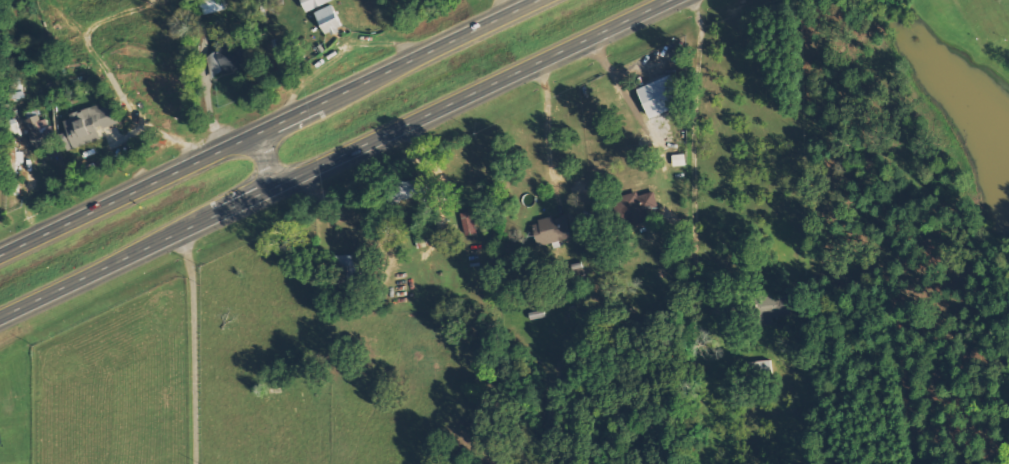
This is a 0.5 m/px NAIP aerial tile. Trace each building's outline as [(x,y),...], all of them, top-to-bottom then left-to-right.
[(227,8),(225,0),(202,0),(206,15),(227,8)] [(308,11),(338,0),(304,0),(308,11)] [(319,12),(330,36),(348,27),(336,4),(319,12)] [(215,36),(220,51),(206,55),(213,77),(254,63),(247,44),(237,47),(231,30),(215,36)] [(642,88),(654,118),(679,108),(672,91),(681,88),(676,74),(642,88)] [(102,129),(125,122),(122,112),(116,113),(114,105),(104,108),(103,106),(67,117),(72,132),(69,133),(74,149),(106,139),(102,129)] [(28,112),(30,118),(43,113),(41,108),(28,112)] [(57,146),(48,115),(31,120),(35,134),(29,135),(34,152),(57,146)] [(675,155),(675,166),(688,165),(688,154),(675,155)] [(408,198),(428,194),(425,178),(405,182),(408,198)] [(640,195),(640,193),(626,197),(633,225),(648,222),(646,216),(661,212),(656,191),(640,195)] [(463,213),(467,235),(479,233),(475,211),(463,213)] [(535,222),(540,246),(575,238),(570,215),(535,222)] [(361,254),(338,255),(339,272),(362,271),(361,254)] [(766,316),(792,316),(791,295),(766,296),(766,316)]
